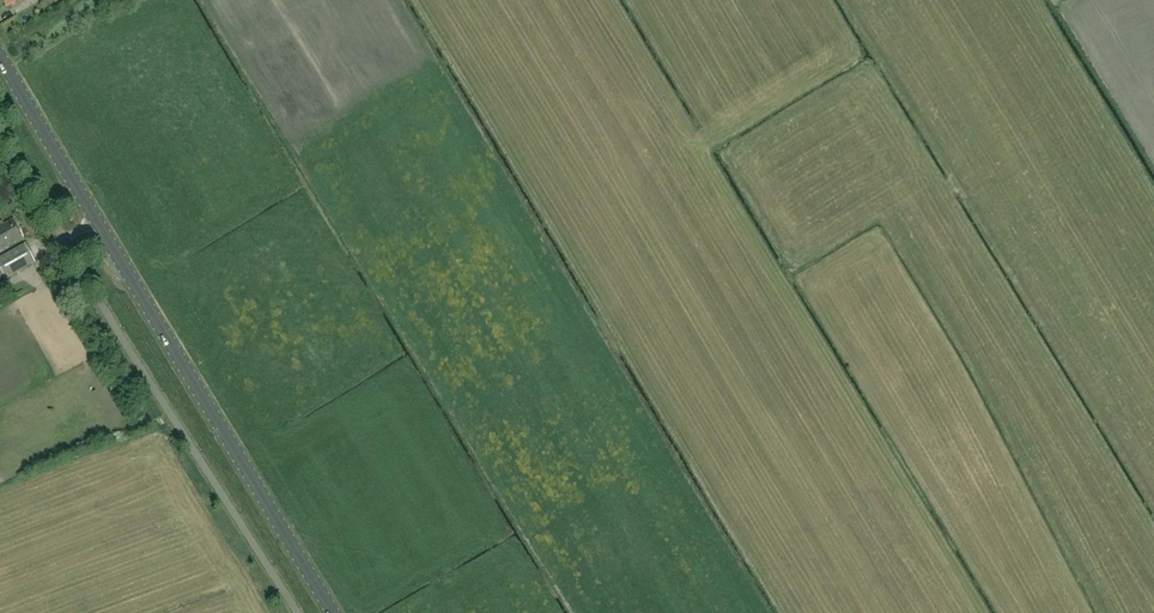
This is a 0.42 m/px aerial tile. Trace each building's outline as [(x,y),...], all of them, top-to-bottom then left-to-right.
[(23,237),(12,219),(0,226),(0,251),(23,237)] [(5,278),(34,261),(24,244),(0,258),(0,269),(5,278)]
